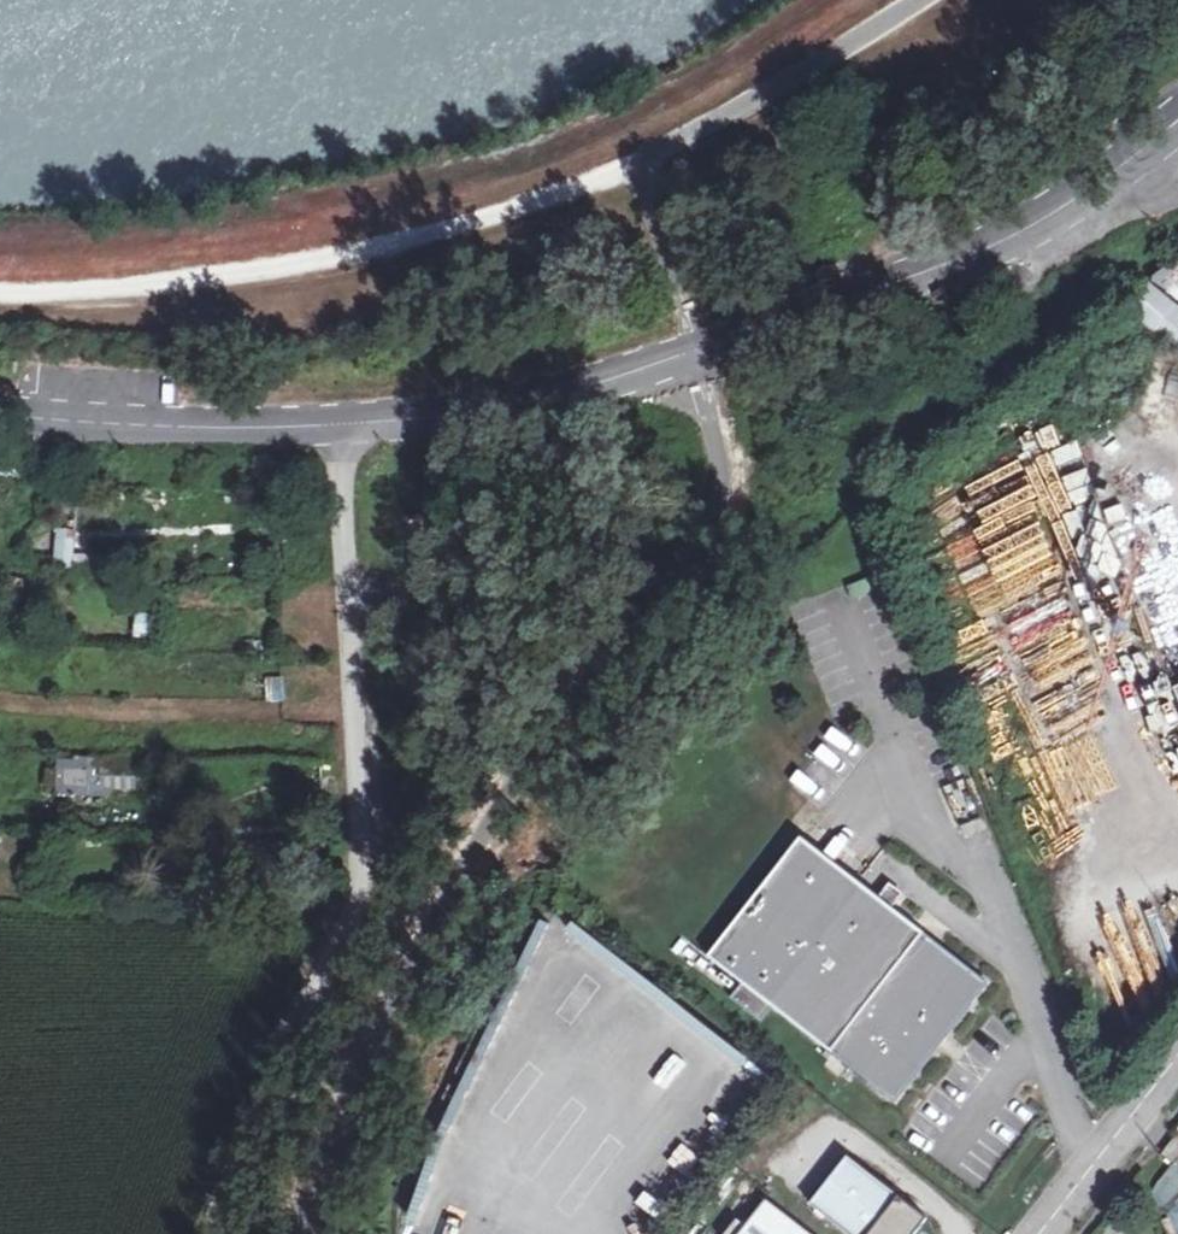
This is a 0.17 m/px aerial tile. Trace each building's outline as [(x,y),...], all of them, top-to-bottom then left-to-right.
[(483,523),(471,523),(472,537),(484,536),(483,523)] [(158,639),(160,612),(137,610),(134,637),(158,639)] [(266,702),(286,703),(287,678),(266,677),(266,702)] [(1168,694),(1177,720),(1177,690),(1168,694)] [(134,760),(58,759),(58,795),(134,795),(134,760)] [(993,987),(798,842),(707,960),(902,1107),(993,987)] [(675,1050),(652,1075),(664,1087),(688,1061),(675,1050)] [(1155,1168),(1168,1178),(1177,1165),(1177,1153),(1170,1148),(1155,1168)] [(814,1208),(852,1233),(918,1233),(932,1214),(849,1157),(814,1208)] [(766,1202),(746,1228),(738,1221),(727,1233),(807,1233),(766,1202)]
